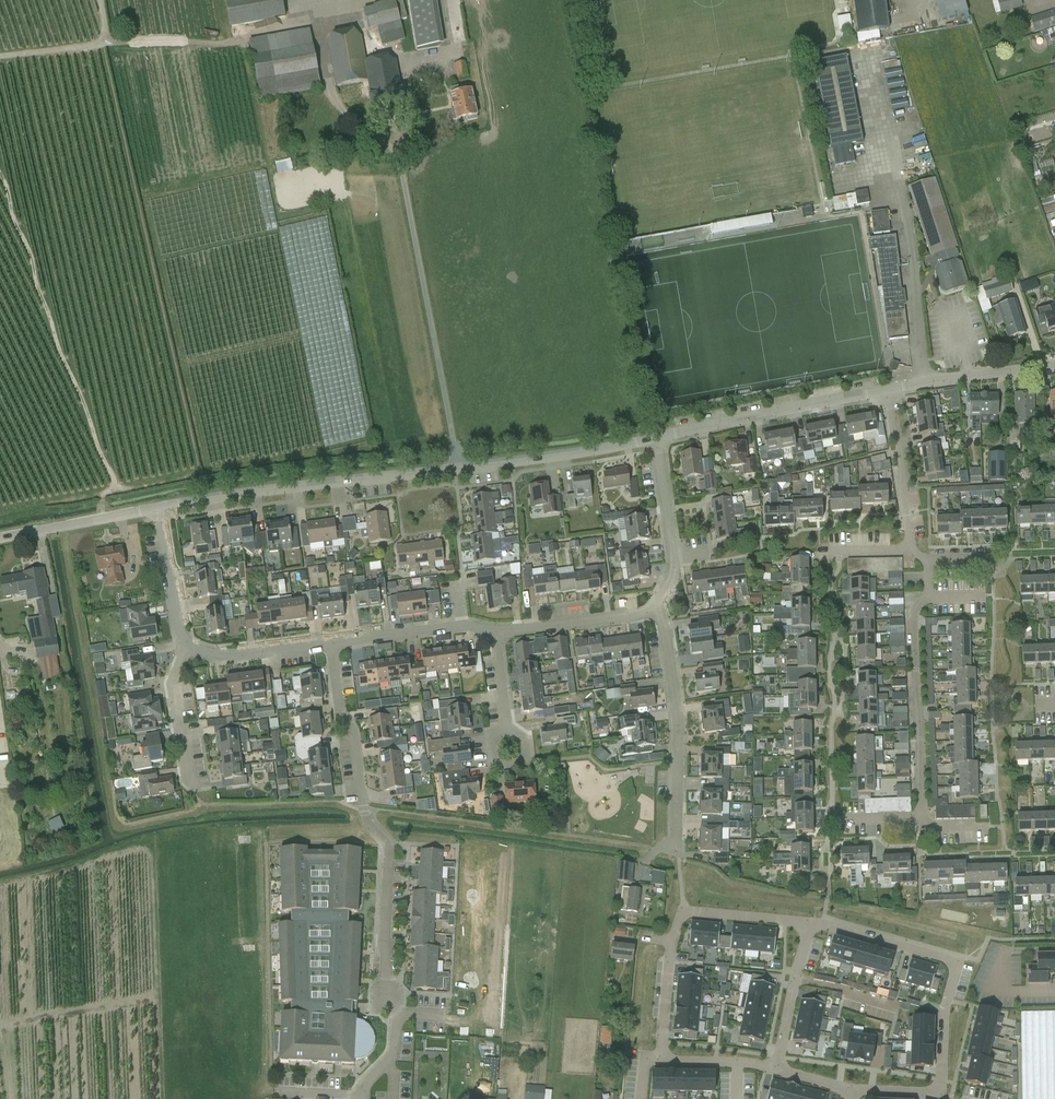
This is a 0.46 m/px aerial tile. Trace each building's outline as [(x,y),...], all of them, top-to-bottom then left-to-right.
[(275,19),(271,0),(226,0),(231,27),(275,19)] [(368,30),(377,28),(382,46),(405,39),(401,22),(400,21),(408,19),(403,0),(363,11),(368,30)] [(413,49),(439,45),(433,0),(405,0),(413,49)] [(858,34),(889,29),(886,0),(853,0),(858,34)] [(941,20),(963,14),(964,19),(969,18),(964,0),(935,0),(941,20)] [(996,14),(1000,13),(1022,7),(1020,0),(992,0),(996,14)] [(1047,12),(1030,18),(1035,33),(1054,26),(1054,10),(1047,12)] [(371,96),(370,96),(374,115),(406,109),(402,90),(401,90),(396,60),(389,59),(389,55),(366,60),(361,36),(354,29),(333,34),(328,43),(336,87),(368,81),(371,96)] [(311,33),(250,44),(253,57),(258,82),(261,100),(321,88),(318,71),(314,46),(313,46),(311,33)] [(863,142),(846,56),(814,62),(830,149),(832,148),(852,144),(863,142)] [(458,78),(469,76),(466,62),(455,64),(458,78)] [(458,87),(450,89),(452,95),(451,95),(454,109),(451,110),(453,121),(457,120),(457,121),(467,118),(468,121),(478,119),(478,116),(472,90),(470,91),(469,85),(458,87)] [(852,144),(832,148),(836,166),(855,162),(852,144)] [(931,255),(933,255),(955,248),(957,248),(935,179),(909,188),(916,208),(914,208),(916,215),(918,215),(931,255)] [(854,192),(857,205),(870,203),(868,190),(854,192)] [(834,211),(848,208),(846,196),(832,199),(834,211)] [(871,213),(874,235),(890,233),(887,211),(871,213)] [(711,234),(773,223),(771,213),(709,224),(711,234)] [(895,236),(869,239),(870,242),(871,250),(873,250),(877,249),(878,252),(889,341),(907,338),(898,267),(899,267),(899,266),(897,247),(897,246),(896,241),(895,236)] [(933,255),(933,257),(930,263),(932,267),(936,270),(935,272),(941,291),(947,293),(965,288),(968,282),(962,264),(956,261),(959,255),(958,251),(955,250),(955,248),(933,255)] [(1035,278),(1019,282),(1021,291),(1037,287),(1035,278)] [(1013,292),(1009,280),(1009,281),(994,285),(975,291),(983,315),(988,313),(987,311),(991,310),(996,326),(1004,323),(1009,339),(1026,333),(1016,302),(991,310),(988,300),(1013,292)] [(1047,324),(1049,331),(1051,330),(1051,332),(1054,331),(1054,307),(1054,306),(1036,311),(1040,326),(1047,324)] [(966,401),(966,402),(966,403),(967,403),(967,404),(968,404),(968,405),(969,405),(970,405),(970,416),(971,416),(971,422),(972,422),(972,433),(980,432),(980,416),(980,395),(970,395),(970,397),(969,397),(969,398),(968,398),(967,399),(967,400),(966,400),(966,401)] [(998,395),(980,395),(980,416),(998,415),(998,395)] [(1025,437),(1025,395),(1015,395),(1015,425),(1009,425),(1009,438),(1009,450),(1020,450),(1020,437),(1025,437)] [(1034,395),(1025,395),(1025,437),(1032,437),(1032,429),(1036,429),(1036,425),(1034,425),(1034,395)] [(940,408),(938,397),(917,400),(918,406),(915,407),(917,420),(934,418),(941,417),(940,408)] [(874,414),(858,417),(862,435),(863,441),(874,439),(876,446),(886,444),(882,425),(876,426),(874,414)] [(846,424),(839,425),(841,432),(843,445),(854,444),(852,437),(862,435),(858,417),(845,420),(846,424)] [(930,434),(931,440),(944,438),(944,437),(943,434),(943,427),(942,425),(936,426),(934,418),(917,420),(919,436),(930,434)] [(1045,421),(1045,437),(1054,437),(1054,421),(1045,421)] [(832,422),(818,425),(821,442),(831,440),(832,440),(833,447),(843,445),(841,432),(839,425),(833,427),(832,422)] [(805,439),(800,440),(803,453),(812,451),(811,444),(821,442),(818,425),(803,428),(805,439)] [(791,431),(777,433),(780,450),(791,448),(792,455),(796,454),(798,463),(805,461),(803,453),(800,440),(793,442),(791,431)] [(771,459),(770,452),(780,450),(777,433),(763,436),(765,447),(759,448),(761,461),(771,459)] [(920,448),(922,462),(940,460),(939,449),(942,449),(942,450),(948,449),(947,443),(945,444),(944,438),(931,440),(932,446),(920,448)] [(755,474),(754,459),(747,460),(745,443),(724,445),(727,468),(742,466),(743,475),(755,474)] [(717,490),(715,474),(702,475),(699,452),(681,454),(684,478),(703,476),(706,492),(717,490)] [(1007,482),(1006,453),(987,454),(987,482),(1007,482)] [(886,462),(884,455),(870,458),(872,465),(886,462)] [(928,482),(950,479),(949,469),(942,470),(940,460),(922,462),(924,477),(927,476),(928,482)] [(970,482),(981,482),(981,468),(970,469),(970,482)] [(618,472),(604,474),(605,482),(603,482),(604,490),(629,487),(631,500),(639,499),(636,480),(628,481),(627,469),(618,470),(618,472)] [(860,511),(859,505),(858,487),(851,487),(851,485),(849,485),(849,477),(849,470),(844,470),(844,477),(845,511),(860,511)] [(845,511),(844,477),(838,477),(838,484),(839,494),(830,494),(831,512),(845,511)] [(859,505),(873,505),(872,477),(866,477),(867,484),(868,484),(868,487),(858,487),(859,505)] [(878,477),(872,477),(873,505),(888,504),(887,486),(876,487),(876,484),(878,484),(878,477)] [(576,508),(575,500),(592,498),(590,479),(572,481),(574,495),(567,495),(568,508),(576,508)] [(510,484),(501,484),(501,494),(510,494),(510,484)] [(545,515),(561,513),(562,513),(560,496),(549,497),(548,485),(530,487),(532,500),(530,500),(531,508),(544,507),(545,515)] [(793,508),(794,520),(807,520),(806,492),(801,492),(801,497),(792,497),(792,503),(793,508)] [(812,492),(806,492),(807,520),(822,519),(821,501),(813,502),(812,492)] [(765,527),(779,527),(778,499),(778,493),(771,494),(770,494),(771,509),(764,510),(765,527)] [(493,507),(501,506),(499,494),(472,497),(474,510),(493,507)] [(712,501),(714,514),(744,510),(743,504),(732,505),(731,498),(712,501)] [(794,526),(794,520),(793,508),(784,508),(784,498),(778,499),(779,527),(794,526)] [(476,523),(502,520),(501,514),(494,515),(493,507),(474,510),(476,523)] [(999,507),(994,507),(994,511),(995,511),(996,529),(1001,529),(1001,532),(1007,532),(1006,510),(999,511),(999,507)] [(960,516),(961,517),(961,530),(967,530),(967,534),(973,534),(973,530),(973,512),(971,512),(965,512),(965,508),(960,509),(960,516)] [(983,511),(976,511),(977,508),(971,508),(971,512),(973,512),(973,530),(978,530),(978,534),(984,533),(984,530),(984,511),(983,511)] [(983,511),(984,511),(984,530),(990,529),(990,533),(996,533),(996,529),(995,511),(994,511),(988,511),(988,508),(982,508),(983,511)] [(1044,509),(1045,525),(1054,525),(1054,508),(1044,509)] [(1031,526),(1030,509),(1017,510),(1017,527),(1031,526)] [(1044,509),(1030,509),(1031,526),(1045,525),(1044,509)] [(714,514),(716,527),(735,524),(734,518),(745,516),(744,510),(714,514)] [(624,519),(626,530),(647,527),(646,516),(632,518),(631,511),(617,513),(617,520),(624,519)] [(948,513),(948,517),(950,517),(950,536),(956,536),(956,540),(961,539),(961,530),(961,517),(960,516),(955,517),(954,517),(954,513),(948,513)] [(366,516),(368,529),(388,527),(387,514),(366,516)] [(944,540),(950,540),(950,536),(950,517),(948,517),(942,517),(942,514),(937,514),(938,536),(944,536),(944,540)] [(256,551),(262,550),(261,537),(260,533),(259,530),(253,531),(251,518),(239,520),(242,543),(243,549),(245,549),(253,555),(256,551)] [(355,518),(348,519),(350,532),(357,531),(355,518)] [(342,526),(343,533),(350,532),(348,519),(341,520),(342,526)] [(228,530),(221,530),(223,548),(231,547),(230,545),(242,543),(239,520),(227,522),(228,530)] [(321,522),(324,543),(325,548),(330,548),(333,545),(332,542),(338,541),(338,540),(344,539),(343,533),(342,526),(336,527),(335,520),(321,522)] [(476,523),(477,536),(478,537),(491,535),(497,534),(495,527),(503,526),(502,520),(476,523)] [(300,549),(298,532),(291,533),(290,521),(277,523),(281,545),(292,544),(293,550),(300,549)] [(310,545),(324,543),(321,522),(307,524),(308,530),(301,531),(303,547),(310,547),(310,545)] [(261,537),(262,550),(269,550),(269,553),(281,552),(281,545),(277,523),(265,524),(267,537),(261,537)] [(718,540),(747,536),(746,530),(736,531),(735,524),(716,527),(718,540)] [(210,552),(218,551),(215,533),(208,534),(207,525),(192,527),(195,548),(209,546),(210,552)] [(362,530),(362,536),(365,538),(369,537),(370,544),(390,542),(388,527),(368,529),(362,530)] [(621,543),(621,550),(636,548),(635,542),(649,540),(647,527),(626,530),(628,542),(621,543)] [(472,537),(474,550),(500,546),(500,540),(492,541),(491,535),(478,537),(477,536),(472,537)] [(595,545),(593,538),(579,540),(581,548),(595,545)] [(549,553),(553,552),(552,545),(552,541),(540,543),(541,549),(548,548),(549,553)] [(578,541),(569,543),(570,549),(579,548),(578,541)] [(442,542),(426,544),(429,563),(430,571),(435,570),(434,563),(445,561),(442,542)] [(426,544),(411,546),(415,573),(420,572),(419,565),(429,563),(426,544)] [(541,553),(539,544),(528,546),(529,555),(541,553)] [(415,573),(411,546),(396,548),(399,567),(409,566),(410,574),(415,573)] [(476,563),(495,561),(494,554),(501,553),(500,546),(474,550),(476,563)] [(121,568),(126,567),(122,548),(96,552),(99,572),(107,570),(110,586),(124,584),(121,568)] [(636,548),(621,550),(619,551),(621,563),(626,562),(626,569),(647,565),(645,555),(641,555),(640,548),(636,548)] [(355,550),(350,557),(354,560),(359,553),(355,550)] [(211,555),(211,563),(219,563),(220,555),(211,555)] [(808,560),(791,560),(791,569),(787,569),(787,568),(781,568),(781,574),(808,573),(808,560)] [(199,568),(199,574),(196,575),(198,586),(216,584),(223,583),(221,571),(220,571),(218,571),(217,565),(199,568)] [(586,573),(588,592),(600,590),(599,584),(608,582),(605,565),(585,568),(586,573)] [(638,580),(649,578),(647,565),(626,569),(628,581),(622,581),(622,583),(611,585),(612,593),(623,592),(623,588),(639,586),(638,580)] [(523,574),(524,578),(533,577),(532,568),(525,569),(525,574),(523,574)] [(741,598),(748,598),(743,568),(731,570),(733,589),(739,588),(741,598)] [(36,601),(37,601),(40,618),(27,620),(31,643),(34,643),(37,659),(40,681),(59,678),(61,678),(57,655),(59,655),(58,653),(56,639),(48,598),(46,589),(47,589),(43,570),(24,574),(24,575),(1,579),(4,597),(27,593),(28,602),(36,601)] [(731,570),(717,572),(721,601),(727,600),(726,589),(733,589),(731,570)] [(477,574),(479,586),(493,584),(492,572),(477,574)] [(717,572),(705,573),(708,592),(714,591),(715,602),(721,601),(717,572)] [(586,573),(574,574),(576,591),(576,593),(588,592),(586,573)] [(708,592),(705,573),(691,575),(695,605),(701,604),(700,593),(708,592)] [(782,587),(782,594),(803,594),(803,587),(809,586),(808,573),(781,574),(770,574),(763,574),(763,580),(770,580),(771,582),(784,581),(784,579),(791,579),(791,587),(782,587)] [(557,577),(557,574),(545,576),(547,595),(560,593),(557,577)] [(574,574),(557,577),(560,593),(576,591),(574,574)] [(357,609),(369,607),(366,585),(354,586),(353,580),(352,575),(345,576),(346,576),(347,587),(348,596),(355,595),(357,609)] [(386,596),(384,575),(376,576),(377,583),(366,585),(369,607),(381,606),(380,597),(386,596)] [(341,595),(330,596),(333,619),(345,617),(343,604),(350,603),(348,596),(347,587),(346,576),(339,577),(341,595)] [(545,576),(532,578),(535,596),(547,595),(545,576)] [(493,588),(486,589),(489,610),(496,609),(496,610),(511,608),(510,600),(517,599),(514,579),(514,578),(500,580),(501,587),(493,588)] [(1047,578),(1033,579),(1034,595),(1048,595),(1047,578)] [(1054,594),(1054,578),(1047,578),(1048,595),(1054,594)] [(850,594),(867,593),(867,579),(850,580),(850,594)] [(1033,579),(1019,579),(1020,596),(1034,595),(1033,579)] [(216,584),(198,586),(200,599),(209,598),(210,603),(223,602),(222,595),(221,590),(217,590),(216,584)] [(318,598),(317,591),(309,592),(310,600),(304,601),(292,602),(295,622),(301,621),(301,623),(314,622),(312,608),(319,607),(321,621),(333,619),(330,596),(318,598)] [(425,593),(411,595),(413,615),(427,613),(426,606),(433,605),(440,604),(438,591),(431,592),(424,593),(425,593)] [(851,608),(855,608),(868,607),(867,593),(850,594),(851,608)] [(774,607),(774,615),(809,614),(809,601),(803,601),(803,594),(782,594),(782,601),(791,601),(791,610),(788,610),(788,609),(783,609),(783,607),(774,607)] [(396,596),(390,597),(392,611),(398,610),(399,617),(413,615),(411,595),(396,596)] [(280,598),(281,604),(284,626),(289,625),(289,623),(295,622),(292,602),(291,596),(280,598)] [(207,618),(207,623),(226,620),(225,618),(224,609),(223,602),(210,603),(211,611),(206,611),(207,618)] [(278,627),(284,626),(281,604),(269,606),(272,625),(278,624),(278,627)] [(889,613),(903,613),(904,613),(903,606),(903,605),(889,606),(889,613)] [(258,615),(252,616),(253,630),(266,628),(265,626),(272,625),(269,606),(257,607),(258,615)] [(856,618),(856,621),(872,621),(872,618),(871,607),(868,607),(855,608),(856,618)] [(148,621),(148,618),(146,608),(128,611),(129,618),(130,624),(133,639),(142,637),(143,640),(157,637),(155,620),(148,621)] [(774,621),(778,620),(792,620),(792,627),(778,627),(778,635),(797,635),(807,635),(807,628),(809,628),(809,614),(774,615),(774,621)] [(252,616),(245,617),(247,631),(253,630),(252,616)] [(688,628),(690,641),(710,638),(710,631),(718,630),(717,618),(717,617),(707,618),(702,619),(703,626),(688,628)] [(948,637),(952,637),(970,636),(970,635),(970,630),(974,630),(974,625),(972,625),(972,618),(967,618),(963,618),(963,625),(952,625),(952,631),(948,631),(948,637)] [(227,633),(226,620),(207,623),(209,636),(227,633)] [(856,635),(872,634),(872,621),(856,621),(856,635)] [(890,641),(904,641),(904,633),(890,634),(890,641)] [(856,635),(857,648),(873,647),(872,634),(856,635)] [(640,635),(601,641),(603,662),(643,657),(640,635)] [(788,650),(788,654),(816,654),(815,641),(808,641),(807,635),(797,635),(797,641),(797,642),(797,650),(788,650)] [(948,648),(953,648),(971,648),(971,647),(971,641),(974,641),(974,635),(970,635),(970,636),(952,637),(952,642),(948,642),(948,648)] [(600,636),(587,638),(591,664),(594,664),(594,669),(598,669),(598,666),(604,665),(603,662),(601,641),(600,636)] [(739,651),(748,651),(748,636),(740,636),(739,651)] [(546,638),(540,639),(542,655),(548,654),(554,653),(555,662),(569,660),(566,639),(547,641),(546,638)] [(594,669),(594,664),(591,664),(587,638),(574,640),(577,662),(585,661),(585,665),(588,665),(589,670),(594,669)] [(711,646),(710,638),(690,641),(692,655),(706,653),(707,660),(722,658),(721,645),(711,646)] [(515,646),(518,666),(531,664),(530,657),(542,655),(540,639),(533,640),(534,643),(515,646)] [(92,655),(98,653),(97,646),(90,647),(92,655)] [(467,646),(456,648),(459,669),(470,668),(476,667),(474,653),(468,654),(467,646)] [(890,654),(905,654),(905,646),(891,646),(891,647),(890,647),(890,654)] [(874,668),(873,661),(873,647),(857,648),(858,662),(859,662),(859,669),(874,668)] [(948,660),(952,660),(974,660),(974,658),(971,658),(971,653),(974,653),(974,647),(971,647),(971,648),(953,648),(953,654),(948,654),(948,660)] [(1050,647),(1036,648),(1037,664),(1050,664),(1050,647)] [(447,671),(459,669),(456,648),(444,649),(447,671)] [(1037,664),(1036,648),(1022,648),(1023,665),(1037,664)] [(444,649),(433,651),(436,673),(447,671),(444,649)] [(152,657),(152,655),(143,657),(138,654),(137,650),(122,653),(123,664),(131,663),(132,670),(153,666),(154,666),(155,664),(154,659),(152,657)] [(423,663),(416,664),(419,679),(426,678),(426,674),(436,673),(433,651),(422,653),(423,663)] [(94,674),(104,673),(101,653),(91,655),(94,674)] [(797,675),(811,675),(814,675),(814,669),(816,669),(816,654),(788,654),(789,661),(797,661),(797,669),(786,669),(786,675),(797,675)] [(398,660),(400,681),(412,680),(419,679),(416,664),(410,665),(409,658),(398,660)] [(398,660),(386,661),(389,683),(400,681),(398,660)] [(971,670),(971,664),(974,664),(974,660),(952,660),(952,666),(948,666),(948,671),(957,671),(971,671),(971,670)] [(386,661),(375,663),(378,685),(389,683),(386,661)] [(572,670),(571,662),(564,663),(565,671),(572,670)] [(708,664),(709,673),(694,675),(697,693),(718,690),(716,674),(723,673),(722,662),(708,664)] [(375,663),(364,664),(365,673),(358,673),(360,687),(367,686),(378,685),(375,663)] [(519,678),(539,675),(538,664),(531,665),(531,664),(518,666),(519,678)] [(143,684),(145,681),(155,679),(153,666),(132,670),(134,682),(126,683),(127,690),(143,687),(143,684)] [(314,669),(299,671),(300,679),(302,690),(324,687),(323,683),(320,683),(319,676),(315,677),(314,669)] [(566,672),(567,683),(574,682),(572,670),(565,671),(565,672),(566,672)] [(957,676),(953,676),(953,683),(957,683),(975,682),(975,681),(975,676),(979,676),(979,670),(971,670),(971,671),(957,671),(957,676)] [(256,675),(250,675),(253,695),(254,701),(265,700),(264,693),(272,692),(269,671),(256,672),(256,675)] [(858,674),(859,688),(874,687),(874,673),(858,674)] [(244,674),(239,675),(241,697),(253,695),(250,675),(244,676),(244,674)] [(227,679),(228,686),(230,698),(241,697),(239,675),(233,676),(233,678),(227,679)] [(519,678),(521,690),(541,687),(539,675),(519,678)] [(811,682),(811,675),(797,675),(798,690),(781,691),(782,695),(789,695),(816,695),(816,682),(811,682)] [(104,681),(96,683),(99,698),(107,696),(104,681)] [(281,681),(273,682),(274,694),(283,693),(281,681)] [(957,694),(976,694),(976,693),(976,687),(979,687),(979,681),(975,681),(975,682),(957,683),(957,688),(953,688),(953,694),(957,694)] [(210,686),(211,688),(204,689),(205,692),(206,701),(207,709),(219,707),(216,685),(210,686)] [(221,685),(216,685),(219,707),(231,706),(230,698),(228,686),(222,687),(221,685)] [(629,687),(621,688),(621,689),(622,696),(630,695),(631,709),(654,706),(652,690),(634,693),(633,686),(629,687)] [(301,710),(312,708),(312,702),(322,700),(321,694),(324,693),(324,687),(302,690),(303,697),(299,697),(301,709),(301,710)] [(521,690),(522,701),(543,698),(541,687),(521,690)] [(875,702),(887,701),(887,696),(875,696),(874,687),(859,688),(859,702),(875,702)] [(621,689),(605,691),(607,700),(622,698),(622,696),(621,689)] [(438,700),(446,700),(445,691),(438,691),(438,700)] [(954,700),(954,705),(953,705),(953,713),(970,713),(970,705),(975,705),(975,699),(979,699),(979,693),(976,693),(976,694),(957,694),(957,699),(954,700)] [(130,704),(131,715),(160,710),(159,699),(151,700),(150,694),(129,697),(130,704)] [(817,710),(816,695),(789,695),(789,702),(790,717),(811,717),(811,710),(814,710),(817,710)] [(22,696),(23,707),(31,706),(30,696),(22,696)] [(763,696),(753,696),(753,716),(763,716),(763,696)] [(102,719),(111,718),(109,705),(107,697),(99,699),(102,719)] [(523,714),(545,711),(544,705),(551,704),(550,698),(543,699),(543,698),(522,701),(523,702),(521,702),(523,714)] [(440,722),(441,721),(470,717),(468,706),(459,707),(458,700),(438,703),(439,710),(440,722)] [(699,714),(701,722),(722,719),(721,712),(726,712),(727,709),(727,707),(729,707),(728,700),(714,702),(714,706),(713,708),(713,709),(701,710),(701,714),(699,714)] [(859,702),(860,716),(875,715),(875,702),(859,702)] [(109,705),(111,718),(117,717),(115,704),(109,705)] [(576,706),(553,709),(554,716),(577,713),(576,706)] [(255,718),(267,716),(266,708),(254,710),(255,718)] [(312,708),(301,710),(301,709),(295,709),(297,717),(300,717),(301,728),(323,725),(322,720),(319,721),(318,714),(313,715),(312,708)] [(369,720),(370,731),(392,728),(390,717),(398,716),(397,708),(378,711),(378,718),(369,720)] [(129,716),(131,727),(134,727),(135,734),(156,730),(155,724),(162,723),(162,721),(164,718),(163,713),(160,711),(160,710),(131,715),(132,715),(129,716)] [(907,714),(893,714),(894,729),(908,728),(908,721),(908,720),(907,714)] [(875,715),(860,716),(860,729),(860,734),(876,733),(876,729),(875,715)] [(443,733),(443,740),(446,740),(457,738),(456,732),(471,730),(470,717),(441,721),(443,733)] [(552,728),(541,729),(542,737),(543,737),(544,744),(551,743),(553,745),(559,744),(561,742),(566,741),(565,732),(564,727),(571,726),(575,725),(574,717),(557,719),(557,721),(558,727),(552,728)] [(627,736),(631,736),(657,733),(656,725),(654,725),(653,722),(642,723),(641,717),(622,719),(617,720),(619,732),(626,731),(627,736)] [(221,726),(233,725),(232,718),(221,720),(221,726)] [(278,719),(270,720),(271,730),(280,728),(279,718),(278,719)] [(949,730),(954,730),(971,731),(971,730),(971,723),(975,723),(975,718),(954,718),(954,725),(949,724),(949,730)] [(606,728),(606,719),(595,719),(596,729),(606,728)] [(722,719),(701,722),(702,731),(704,731),(704,734),(716,732),(716,733),(718,735),(719,738),(740,736),(739,728),(730,730),(730,728),(728,726),(723,727),(722,719)] [(221,720),(207,721),(208,728),(221,726),(221,720)] [(784,732),(784,736),(812,736),(811,723),(793,723),(793,733),(790,733),(790,732),(784,732)] [(248,733),(240,730),(239,724),(233,725),(224,726),(225,733),(218,734),(219,741),(216,741),(217,746),(246,742),(249,742),(248,733)] [(414,725),(417,744),(424,743),(421,724),(414,725)] [(323,725),(301,728),(302,734),(298,735),(295,739),(296,747),(321,744),(320,739),(322,738),(321,732),(324,732),(323,725)] [(388,748),(393,747),(407,745),(406,738),(401,738),(401,734),(393,735),(392,728),(370,731),(372,744),(377,743),(382,742),(387,741),(388,748)] [(950,742),(954,742),(971,742),(971,735),(975,735),(975,730),(971,730),(971,731),(954,730),(954,736),(950,736),(950,742)] [(657,733),(631,736),(632,743),(623,744),(624,750),(619,750),(620,757),(640,754),(639,748),(656,746),(656,743),(657,742),(657,733)] [(809,751),(812,751),(812,736),(784,736),(785,751),(794,751),(794,758),(809,757),(809,751)] [(872,738),(856,738),(856,752),(872,751),(882,751),(882,737),(872,738)] [(106,742),(107,751),(115,749),(114,740),(106,742)] [(446,740),(443,740),(433,742),(434,748),(447,747),(446,740)] [(950,754),(954,754),(972,754),(972,753),(972,746),(976,746),(976,741),(971,742),(954,742),(954,747),(950,747),(950,754)] [(143,756),(132,758),(134,771),(152,768),(151,764),(163,762),(160,743),(160,742),(141,746),(143,756)] [(246,742),(217,746),(218,752),(221,752),(221,757),(240,755),(247,754),(246,742)] [(1043,744),(1043,761),(1054,760),(1054,743),(1043,744)] [(309,759),(309,765),(331,762),(330,757),(327,758),(326,751),(322,752),(321,744),(296,747),(297,755),(302,760),(309,759)] [(1015,762),(1031,761),(1030,744),(1015,745),(1015,762)] [(1043,744),(1030,744),(1031,761),(1043,761),(1043,744)] [(407,745),(393,747),(394,754),(389,755),(379,756),(381,767),(402,764),(401,753),(408,752),(407,745)] [(603,760),(608,755),(599,746),(594,752),(603,760)] [(445,766),(471,762),(469,747),(443,750),(445,766)] [(699,758),(699,766),(720,767),(730,767),(730,748),(715,748),(715,752),(713,754),(713,755),(701,754),(701,758),(699,758)] [(275,759),(274,751),(267,752),(268,760),(275,759)] [(857,761),(857,766),(873,766),(883,765),(883,760),(873,760),(872,751),(856,752),(856,754),(853,756),(854,760),(857,761)] [(950,765),(959,765),(972,765),(972,764),(972,758),(976,758),(976,753),(972,753),(972,754),(954,754),(954,759),(950,759),(950,765)] [(219,765),(220,769),(241,766),(240,755),(221,757),(222,764),(219,765)] [(636,764),(650,763),(649,756),(635,757),(636,764)] [(784,769),(784,778),(813,778),(812,764),(810,764),(809,764),(809,757),(794,758),(794,764),(789,764),(789,769),(784,769)] [(419,762),(421,774),(426,773),(431,773),(430,766),(429,761),(419,762)] [(309,765),(311,777),(330,775),(329,769),(332,768),(331,762),(309,765)] [(381,767),(382,779),(404,776),(402,764),(381,767)] [(958,770),(954,770),(954,776),(959,776),(976,777),(976,776),(977,770),(980,770),(980,764),(972,764),(972,765),(959,765),(958,770)] [(241,766),(220,769),(221,776),(224,775),(224,781),(225,782),(233,781),(234,786),(234,787),(247,785),(246,778),(251,778),(249,765),(241,766)] [(715,781),(715,785),(729,785),(729,778),(720,778),(720,767),(699,766),(699,775),(700,775),(700,778),(711,779),(715,781)] [(857,766),(857,780),(873,779),(881,779),(881,773),(873,774),(873,766),(857,766)] [(447,783),(447,790),(452,790),(453,797),(461,796),(462,804),(476,803),(475,795),(479,794),(478,779),(470,780),(469,770),(442,773),(443,783),(447,783)] [(142,798),(151,797),(151,798),(174,794),(171,778),(157,780),(156,772),(140,775),(141,781),(139,782),(142,798)] [(323,788),(331,787),(330,780),(333,780),(333,774),(330,775),(311,777),(306,778),(307,790),(309,789),(310,797),(324,795),(324,794),(323,788)] [(404,776),(382,779),(384,792),(394,790),(399,790),(400,796),(414,795),(413,787),(411,775),(404,776)] [(954,787),(959,787),(977,788),(977,787),(977,781),(981,781),(981,776),(976,776),(976,777),(959,776),(959,782),(954,782),(954,787)] [(813,778),(784,778),(785,796),(790,796),(790,798),(808,797),(808,791),(813,791),(813,778)] [(873,779),(857,780),(858,793),(874,793),(873,779)] [(754,798),(763,798),(762,780),(754,780),(754,798)] [(279,791),(288,789),(287,781),(278,782),(279,791)] [(535,801),(533,782),(505,785),(506,803),(535,801)] [(698,795),(698,803),(720,804),(725,804),(725,792),(729,792),(729,785),(715,785),(714,789),(712,791),(712,792),(700,791),(700,795),(698,795)] [(910,792),(910,785),(895,785),(895,793),(897,793),(897,798),(911,798),(911,792),(910,792)] [(977,788),(959,787),(959,793),(955,793),(955,798),(977,798),(976,792),(981,792),(981,787),(977,787),(977,788)] [(504,815),(503,796),(490,797),(491,815),(493,815),(493,821),(504,820),(504,815)] [(791,813),(785,813),(785,818),(812,818),(811,804),(808,804),(808,797),(790,798),(791,813)] [(417,809),(433,808),(433,798),(416,799),(417,809)] [(729,822),(729,815),(719,815),(720,804),(698,803),(698,812),(700,812),(700,815),(711,815),(714,818),(714,822),(729,822)] [(1045,814),(1032,815),(1032,832),(1046,831),(1045,814)] [(1045,814),(1046,831),(1054,831),(1054,814),(1045,814)] [(1018,832),(1032,832),(1032,815),(1018,815),(1018,832)] [(49,821),(53,833),(63,829),(58,817),(49,821)] [(795,832),(812,832),(812,819),(812,818),(785,818),(786,825),(792,825),(792,823),(795,823),(795,832),(779,832),(779,840),(785,840),(795,839),(795,832)] [(738,822),(729,822),(714,822),(714,826),(712,828),(699,828),(699,832),(698,832),(697,840),(729,841),(729,829),(738,829),(745,829),(745,822),(738,822)] [(765,857),(765,861),(772,860),(808,859),(808,847),(808,839),(795,839),(785,840),(786,848),(791,848),(791,858),(787,858),(787,855),(772,856),(765,857)] [(699,852),(713,852),(713,859),(729,859),(729,841),(697,840),(697,849),(699,849),(699,852)] [(867,848),(854,849),(856,877),(856,886),(863,886),(863,877),(861,876),(861,867),(868,867),(868,866),(867,848)] [(334,853),(307,853),(307,849),(280,850),(282,912),(287,912),(291,912),(291,924),(287,924),(287,925),(279,925),(282,1003),(291,1002),(291,1014),(282,1013),(280,1061),(305,1062),(312,1063),(314,1064),(316,1064),(318,1063),(335,1064),(341,1064),(354,1065),(354,1061),(361,1060),(367,1057),(372,1052),(375,1045),(375,1038),(373,1032),(369,1026),(363,1023),(356,1021),(356,1017),(352,1017),(353,1003),(357,1003),(361,926),(348,925),(349,912),(358,913),(361,850),(334,849),(334,853)] [(421,851),(420,862),(442,863),(443,852),(436,852),(434,850),(430,849),(428,851),(421,851)] [(854,849),(841,849),(841,868),(851,867),(851,871),(850,872),(850,876),(850,877),(850,886),(856,886),(856,877),(854,849)] [(464,853),(463,864),(489,865),(489,855),(464,853)] [(875,866),(876,875),(882,875),(891,875),(891,883),(895,883),(894,856),(882,857),(882,866),(875,866)] [(910,856),(894,856),(895,883),(899,883),(917,882),(917,868),(910,868),(910,866),(915,866),(915,858),(910,858),(910,856)] [(772,867),(792,866),(792,873),(809,872),(808,859),(772,860),(772,867)] [(442,879),(442,869),(442,863),(420,862),(420,878),(442,879)] [(951,863),(937,864),(938,881),(938,886),(952,886),(952,881),(951,863)] [(952,881),(964,880),(965,867),(965,863),(951,863),(952,881)] [(489,865),(463,864),(463,874),(488,875),(489,865)] [(619,864),(617,882),(629,883),(630,864),(619,864)] [(938,881),(937,864),(923,864),(924,886),(930,886),(930,882),(938,881)] [(992,866),(978,867),(979,884),(992,884),(992,866)] [(992,884),(1006,883),(1006,866),(992,866),(992,884)] [(965,867),(964,880),(965,885),(979,884),(978,867),(965,867)] [(650,870),(649,884),(662,885),(663,871),(650,870)] [(463,874),(463,883),(488,884),(488,875),(463,874)] [(420,878),(419,892),(436,894),(441,894),(442,879),(420,878)] [(1042,879),(1043,897),(1043,901),(1049,901),(1049,896),(1054,896),(1054,878),(1042,879)] [(1042,879),(1028,880),(1029,897),(1043,897),(1042,879)] [(1028,880),(1015,881),(1016,896),(1013,896),(1014,907),(1023,906),(1022,898),(1029,897),(1028,880)] [(488,884),(463,883),(462,892),(487,893),(488,884)] [(641,890),(623,888),(620,910),(638,913),(641,890)] [(435,906),(436,894),(419,892),(414,892),(413,905),(435,906)] [(487,893),(462,892),(462,903),(487,904),(487,893)] [(413,905),(412,919),(434,920),(435,906),(413,905)] [(434,934),(434,920),(412,919),(412,933),(434,934)] [(691,921),(689,945),(704,947),(707,923),(691,921)] [(707,923),(704,947),(724,949),(725,937),(719,937),(720,924),(707,923)] [(725,937),(724,949),(744,951),(746,927),(732,925),(731,938),(725,937)] [(746,927),(744,951),(759,952),(761,928),(746,927)] [(612,936),(625,938),(626,930),(612,928),(612,936)] [(761,928),(759,952),(775,954),(777,930),(761,928)] [(411,947),(416,948),(433,947),(434,934),(412,933),(411,947)] [(836,937),(829,960),(841,963),(848,940),(836,937)] [(848,940),(841,963),(853,967),(859,944),(848,940)] [(635,944),(613,942),(611,960),(633,962),(635,944)] [(859,944),(853,967),(864,970),(865,968),(865,967),(870,947),(859,944)] [(438,948),(433,947),(416,948),(415,960),(438,961),(438,948)] [(870,947),(865,967),(865,968),(876,971),(882,950),(870,947)] [(876,971),(876,973),(887,977),(894,954),(882,950),(876,971)] [(1048,983),(1048,975),(1054,975),(1054,954),(1037,954),(1037,966),(1028,966),(1028,983),(1048,983)] [(901,969),(898,981),(904,983),(918,986),(924,963),(911,959),(908,971),(901,969)] [(415,960),(415,972),(437,973),(438,961),(415,960)] [(924,963),(918,986),(931,990),(937,992),(940,980),(934,979),(937,967),(924,963)] [(725,983),(726,968),(722,968),(718,968),(717,982),(720,982),(725,983)] [(679,974),(678,989),(702,991),(703,970),(691,969),(691,975),(679,974)] [(437,973),(415,972),(414,989),(436,990),(437,978),(437,973)] [(752,974),(748,995),(772,1000),(775,985),(763,983),(764,977),(752,974)] [(678,989),(676,1003),(700,1005),(702,991),(678,989)] [(802,999),(799,1013),(822,1018),(825,1004),(827,996),(815,994),(813,1001),(802,999)] [(748,995),(745,1009),(769,1014),(772,1000),(748,995)] [(676,1003),(675,1017),(699,1019),(700,1005),(676,1003)] [(835,1020),(837,1008),(829,1006),(826,1019),(835,1020)] [(979,1008),(976,1020),(995,1024),(998,1012),(979,1008)] [(745,1009),(743,1023),(766,1028),(769,1014),(745,1009)] [(799,1013),(796,1027),(820,1032),(822,1018),(799,1013)] [(1021,1013),(1022,1066),(1022,1098),(1054,1098),(1054,1013),(1021,1013)] [(675,1017),(674,1032),(686,1033),(685,1039),(697,1040),(699,1019),(675,1017)] [(908,1017),(907,1030),(914,1030),(933,1031),(934,1018),(914,1018),(908,1017)] [(976,1020),(973,1032),(993,1036),(995,1024),(976,1020)] [(743,1023),(738,1044),(750,1046),(752,1040),(763,1042),(766,1028),(743,1023)] [(845,1024),(842,1042),(849,1043),(847,1059),(859,1061),(863,1035),(852,1034),(853,1026),(845,1024)] [(796,1027),(793,1041),(805,1043),(804,1050),(816,1052),(817,1046),(820,1032),(796,1027)] [(914,1030),(913,1042),(933,1043),(933,1031),(914,1030)] [(973,1032),(971,1044),(990,1048),(993,1036),(973,1032)] [(863,1035),(859,1061),(872,1063),(874,1046),(881,1047),(883,1035),(875,1034),(875,1037),(863,1035)] [(612,1044),(612,1036),(601,1035),(600,1043),(612,1044)] [(913,1042),(913,1054),(932,1055),(933,1043),(913,1042)] [(971,1044),(968,1056),(972,1057),(987,1061),(990,1048),(971,1044)] [(906,1054),(906,1066),(912,1066),(932,1067),(932,1055),(913,1054),(906,1054)] [(972,1057),(969,1069),(988,1074),(991,1062),(987,1061),(972,1057)] [(969,1069),(966,1081),(986,1086),(988,1074),(969,1069)] [(653,1071),(653,1091),(665,1091),(666,1071),(653,1071)] [(666,1071),(665,1091),(678,1091),(678,1072),(666,1071)] [(678,1072),(678,1091),(690,1092),(690,1072),(678,1072)] [(690,1072),(690,1092),(702,1092),(703,1072),(690,1072)] [(703,1072),(702,1092),(715,1092),(715,1072),(703,1072)] [(760,1098),(782,1098),(787,1083),(773,1080),(769,1092),(763,1091),(760,1098)] [(782,1098),(797,1098),(800,1087),(787,1083),(782,1098)] [(524,1098),(544,1098),(545,1087),(525,1085),(524,1098)] [(797,1098),(811,1098),(814,1091),(800,1087),(797,1098)] [(811,1098),(826,1098),(828,1094),(814,1091),(811,1098)]
